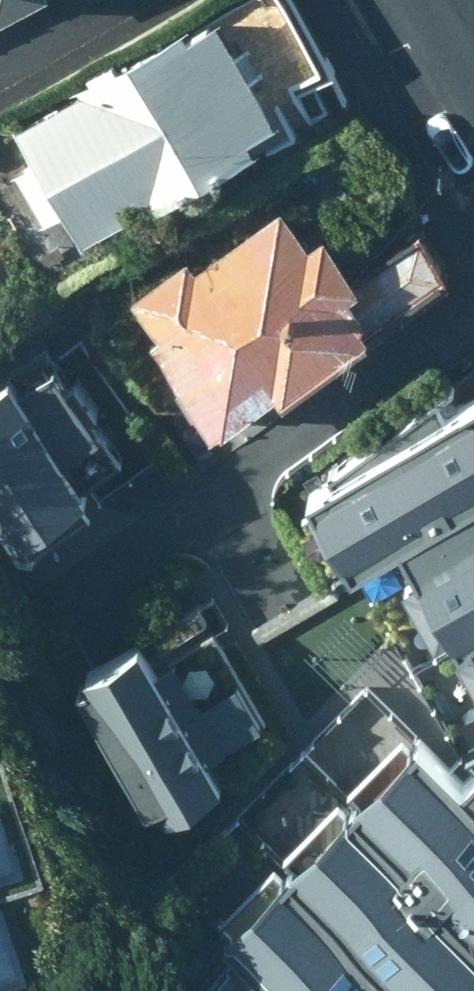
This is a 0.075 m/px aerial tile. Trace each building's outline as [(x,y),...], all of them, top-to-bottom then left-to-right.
[(34,0),(0,0),(0,20),(34,0)] [(80,252),(306,124),(286,90),(313,74),(270,0),(247,0),(178,39),(172,29),(71,87),(76,95),(10,133),(28,165),(12,173),(40,223),(57,213),(80,252)] [(302,253),(275,212),(190,270),(183,260),(123,301),(151,342),(141,348),(204,439),(266,396),(271,402),(435,278),(413,242),(348,286),(317,241),(302,253)] [(0,373),(0,552),(129,473),(62,359),(15,392),(1,372),(0,373)] [(293,486),(325,553),(473,482),(473,436),(460,406),(293,486)] [(440,549),(421,516),(349,554),(371,590),(397,576),(437,645),(420,658),(343,584),(321,604),(290,577),(247,625),(368,735),(413,686),(449,663),(453,667),(403,719),(429,744),(409,764),(436,790),(410,819),(392,802),(192,990),(473,990),(473,531),(440,549)] [(128,644),(47,686),(122,828),(143,817),(157,843),(231,804),(211,766),(257,742),(199,631),(174,644),(147,593),(111,612),(128,644)] [(23,880),(0,814),(0,888),(23,880)] [(23,983),(0,917),(0,990),(1,990),(23,983)]
